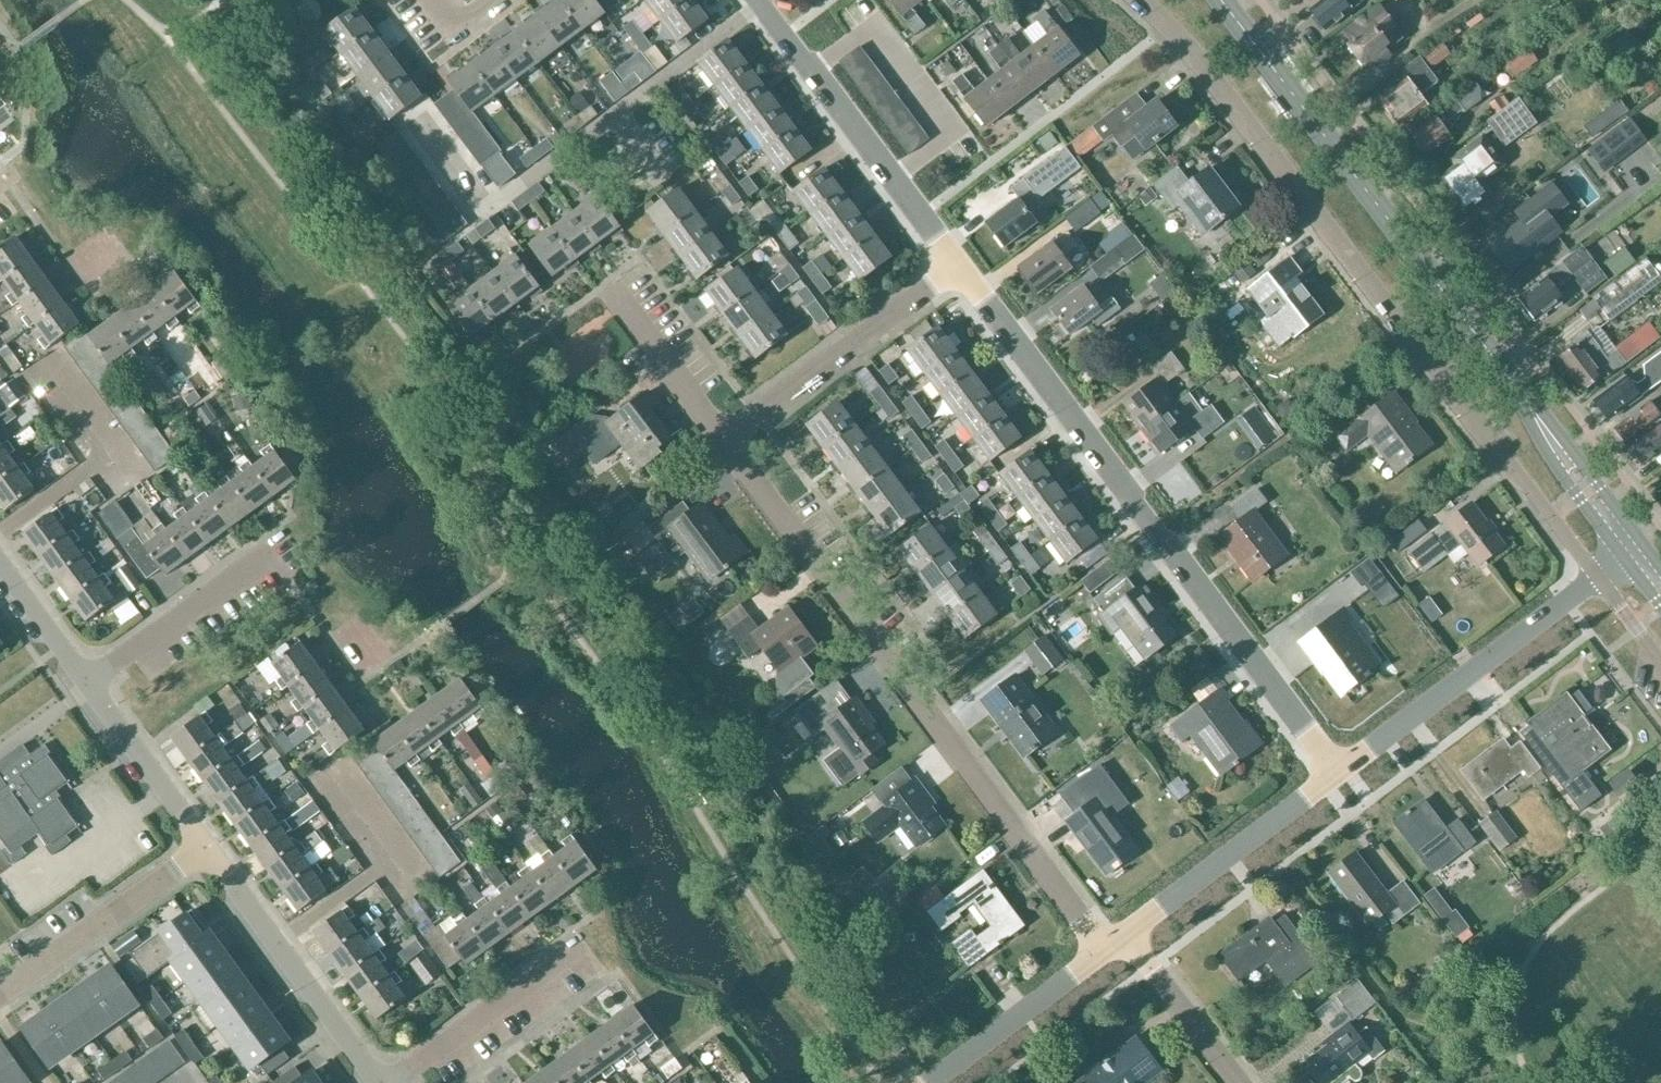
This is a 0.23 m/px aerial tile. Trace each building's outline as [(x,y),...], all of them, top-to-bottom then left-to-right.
[(581,30),(559,0),(557,0),(547,8),(544,3),(534,10),(538,15),(537,16),(559,46),(581,30)] [(597,3),(594,0),(559,0),(581,30),(604,13),(597,3)] [(614,13),(622,7),(616,0),(604,0),(614,13)] [(661,21),(689,0),(645,0),(661,21)] [(678,44),(709,20),(699,8),(705,4),(702,0),(689,0),(661,21),(678,44)] [(917,33),(927,25),(914,9),(926,0),(890,0),(917,33)] [(1352,13),(1351,12),(1366,0),(1322,0),(1310,9),(1326,31),(1352,13)] [(362,4),(325,30),(341,53),(378,26),(377,25),(373,28),(364,16),(369,13),(362,4)] [(1350,46),(1365,65),(1373,60),(1377,64),(1391,54),(1385,48),(1390,43),(1402,33),(1395,24),(1380,7),(1346,34),(1353,44),(1350,46)] [(1034,46),(1056,74),(1080,56),(1045,11),(1035,19),(1048,35),(1034,46)] [(538,62),(559,46),(537,16),(525,24),(521,19),(512,26),(516,31),(515,32),(538,62)] [(623,25),(635,41),(643,35),(631,19),(623,25)] [(378,26),(341,53),(357,75),(394,47),(389,51),(380,38),(385,35),(378,26)] [(516,79),(538,62),(515,32),(503,40),(499,36),(490,42),(494,47),(493,48),(516,79)] [(635,41),(643,52),(651,46),(643,35),(635,41)] [(735,35),(729,40),(699,62),(716,84),(746,62),(737,50),(743,45),(735,35)] [(999,46),(1033,92),(1056,74),(1034,46),(1020,56),(1007,39),(999,46)] [(1433,67),(1450,54),(1442,44),(1425,56),(1433,67)] [(1003,71),(989,81),(1010,109),(1033,92),(999,46),(989,53),(1003,71)] [(394,47),(357,75),(372,97),(405,73),(396,61),(402,58),(394,47)] [(860,47),(839,62),(848,74),(869,58),(860,47)] [(494,95),(516,79),(493,48),(481,57),(477,52),(468,59),(471,64),(470,64),(494,95)] [(1515,76),(1537,60),(1529,48),(1507,63),(1515,76)] [(1420,95),(1438,82),(1420,57),(1400,71),(1407,80),(1381,101),(1399,126),(1426,105),(1420,95)] [(307,78),(316,71),(307,58),(297,65),(307,78)] [(716,84),(733,106),(762,84),(753,72),(759,67),(752,58),(746,63),(746,62),(716,84)] [(869,58),(848,74),(857,86),(878,70),(869,58)] [(948,62),(940,68),(947,77),(955,71),(948,62)] [(463,99),(470,109),(472,111),(494,95),(470,64),(460,72),(457,68),(445,76),(449,81),(455,88),(463,99)] [(405,73),(372,97),(388,120),(422,96),(412,83),(417,79),(410,70),(405,73)] [(878,70),(857,86),(865,97),(886,82),(878,70)] [(307,78),(316,91),(325,84),(316,71),(307,78)] [(629,94),(641,84),(634,75),(622,84),(629,94)] [(987,127),(1010,109),(989,81),(975,92),(962,75),(952,82),(987,127)] [(768,79),(762,84),(733,106),(749,128),(779,106),(769,93),(775,89),(768,79)] [(1458,100),(1411,133),(1416,140),(1415,146),(1419,152),(1426,152),(1427,155),(1453,137),(1440,120),(1446,115),(1450,119),(1464,109),(1466,111),(1481,100),(1479,85),(1476,81),(1455,96),(1458,100)] [(886,82),(865,97),(874,109),(895,93),(886,82)] [(608,95),(615,104),(629,94),(622,84),(608,95)] [(434,104),(442,114),(463,99),(455,88),(434,104)] [(683,110),(692,103),(683,91),(674,98),(683,110)] [(895,93),(874,109),(883,120),(904,105),(895,93)] [(581,94),(569,102),(579,115),(590,107),(581,94)] [(463,99),(442,114),(449,125),(470,109),(463,99)] [(339,122),(349,115),(339,101),(329,109),(339,122)] [(749,128),(765,150),(795,128),(785,115),(792,111),(785,101),(779,106),(749,128)] [(1094,127),(1103,139),(1106,143),(1114,136),(1123,148),(1138,137),(1146,149),(1177,127),(1158,101),(1136,116),(1127,103),(1094,127)] [(1621,101),(1599,116),(1607,127),(1629,112),(1621,101)] [(692,103),(683,110),(694,125),(703,118),(692,103)] [(12,120),(0,104),(0,129),(12,120)] [(904,105),(883,120),(891,132),(912,116),(904,105)] [(585,126),(598,117),(591,108),(578,117),(585,126)] [(449,125),(457,135),(478,120),(472,112),(472,111),(470,109),(449,125)] [(339,122),(348,135),(358,128),(349,115),(339,122)] [(912,116),(891,132),(900,144),(921,128),(912,116)] [(564,128),(571,137),(585,126),(578,117),(564,128)] [(1629,118),(1587,151),(1604,173),(1646,141),(1629,118)] [(457,135),(465,145),(485,130),(478,120),(457,135)] [(795,128),(765,150),(782,172),(812,150),(802,138),(808,133),(801,124),(795,128)] [(921,128),(900,144),(909,155),(930,139),(921,128)] [(465,145),(472,156),(493,141),(485,130),(465,145)] [(397,132),(376,148),(384,158),(405,142),(397,132)] [(1049,133),(1038,141),(1047,152),(1057,144),(1049,133)] [(715,153),(725,146),(716,135),(707,142),(715,153)] [(1464,160),(1439,179),(1465,213),(1491,194),(1482,182),(1504,165),(1482,136),(1459,154),(1464,160)] [(541,159),(552,151),(555,148),(548,139),(534,149),(541,159)] [(501,151),(493,141),(472,156),(480,166),(501,151)] [(405,142),(384,158),(392,169),(413,153),(405,142)] [(715,153),(726,168),(736,161),(725,146),(715,153)] [(987,223),(1005,248),(1037,222),(1030,213),(1041,205),(1037,200),(1079,167),(1063,147),(1009,189),(1017,199),(987,223)] [(521,159),(528,169),(541,159),(534,149),(521,159)] [(400,179),(420,163),(413,153),(392,169),(400,179)] [(499,156),(483,167),(499,186),(514,175),(499,156)] [(555,173),(562,181),(575,171),(569,162),(555,173)] [(420,163),(400,179),(408,189),(428,173),(420,163)] [(831,165),(825,169),(795,191),(812,214),(843,191),(842,191),(833,179),(838,175),(831,165)] [(1203,235),(1240,208),(1210,169),(1191,184),(1177,166),(1153,185),(1172,211),(1180,205),(1203,235)] [(415,199),(436,183),(428,173),(408,189),(415,199)] [(722,194),(730,188),(721,175),(713,181),(722,194)] [(739,185),(749,199),(759,192),(749,178),(739,185)] [(1490,241),(1499,252),(1496,254),(1512,276),(1565,236),(1550,218),(1568,205),(1551,182),(1514,210),(1520,219),(1490,241)] [(423,210),(444,194),(436,183),(415,199),(423,210)] [(533,202),(543,194),(537,186),(526,194),(533,202)] [(843,191),(812,214),(828,236),(859,213),(858,213),(849,200),(854,196),(847,187),(842,191),(843,191)] [(730,188),(722,194),(733,208),(741,201),(730,188)] [(682,190),(650,213),(660,226),(655,230),(662,239),(698,212),(682,190)] [(431,220),(452,204),(444,194),(423,210),(431,220)] [(512,204),(519,213),(533,202),(526,194),(512,204)] [(575,213),(602,249),(598,244),(611,235),(614,240),(624,232),(597,197),(575,213)] [(1076,232),(1099,214),(1089,200),(1066,218),(1076,232)] [(439,230),(460,214),(452,204),(431,220),(439,230)] [(859,213),(828,236),(845,257),(875,235),(865,222),(870,218),(863,209),(858,213),(859,213)] [(740,217),(749,230),(758,224),(748,211),(740,217)] [(698,212),(662,239),(667,235),(676,248),(671,251),(678,260),(714,233),(698,212)] [(553,230),(580,265),(576,260),(588,251),(592,256),(602,249),(575,213),(553,230)] [(460,214),(439,230),(447,240),(468,224),(460,214)] [(780,238),(788,231),(779,219),(771,226),(780,238)] [(474,232),(480,241),(494,231),(487,222),(474,232)] [(530,246),(553,277),(566,267),(570,273),(580,265),(553,230),(530,246)] [(780,238),(790,252),(799,245),(788,231),(780,238)] [(875,235),(845,257),(862,280),(892,257),(883,245),(888,241),(881,232),(876,236),(875,235)] [(1067,232),(1020,267),(1039,293),(1071,269),(1063,258),(1078,247),(1067,232)] [(714,233),(678,260),(678,261),(683,257),(692,269),(687,273),(694,282),(731,255),(714,233)] [(1134,235),(1092,267),(1103,281),(1145,249),(1134,235)] [(16,237),(0,249),(0,284),(4,281),(4,280),(33,259),(16,237)] [(452,262),(463,254),(456,246),(445,254),(452,262)] [(1585,293),(1604,279),(1581,247),(1544,275),(1545,277),(1518,299),(1525,309),(1524,313),(1527,317),(1533,318),(1535,321),(1563,300),(1554,287),(1571,275),(1585,293)] [(1624,250),(1608,263),(1616,274),(1633,261),(1624,250)] [(431,264),(438,272),(452,262),(445,254),(431,264)] [(780,272),(789,266),(781,255),(772,261),(780,272)] [(494,273),(521,309),(517,304),(530,295),(533,300),(543,293),(517,257),(494,273)] [(1293,340),(1325,315),(1295,278),(1302,273),(1291,258),(1248,292),(1268,318),(1261,324),(1278,346),(1290,337),(1293,340)] [(1593,298),(1610,321),(1660,282),(1660,278),(1646,258),(1593,298)] [(4,280),(4,281),(13,293),(7,297),(14,306),(20,302),(48,281),(33,259),(4,280)] [(1248,261),(1234,272),(1242,282),(1256,272),(1248,261)] [(812,282),(821,275),(812,263),(803,269),(812,282)] [(789,266),(780,272),(792,288),(800,282),(789,266)] [(738,268),(707,292),(715,303),(711,307),(718,317),(723,314),(724,314),(755,291),(738,268)] [(175,317),(188,308),(192,314),(201,307),(197,301),(176,272),(154,289),(175,317)] [(472,290),(499,326),(499,325),(495,320),(508,311),(511,316),(521,309),(494,273),(472,290)] [(812,282),(822,295),(831,288),(821,275),(812,282)] [(20,302),(29,315),(23,319),(30,328),(36,324),(64,303),(48,281),(20,302)] [(1107,291),(1105,293),(1097,282),(1085,291),(1083,287),(1052,311),(1070,335),(1092,320),(1097,327),(1121,309),(1107,291)] [(179,323),(175,317),(154,289),(132,304),(153,333),(166,324),(170,330),(179,323)] [(450,306),(472,337),(486,328),(489,332),(499,326),(472,290),(450,306)] [(816,302),(806,290),(798,296),(807,309),(816,302)] [(755,291),(724,314),(732,326),(727,329),(735,340),(771,313),(755,291)] [(36,324),(45,336),(39,341),(45,350),(51,345),(52,346),(80,325),(64,303),(36,324)] [(132,349),(144,340),(149,346),(158,339),(153,333),(132,304),(110,320),(132,349)] [(771,313),(735,340),(740,337),(749,349),(744,352),(752,362),(788,335),(771,313)] [(109,365),(110,365),(123,356),(127,362),(136,355),(132,349),(110,320),(89,336),(88,337),(94,343),(102,355),(109,365)] [(1560,358),(1585,390),(1601,377),(1603,381),(1660,336),(1649,321),(1616,347),(1601,327),(1597,323),(1593,326),(1573,342),(1576,346),(1560,358)] [(942,324),(939,327),(907,352),(923,374),(956,350),(947,338),(950,335),(942,324)] [(88,337),(89,336),(85,332),(65,347),(73,359),(94,343),(88,337)] [(1143,334),(1135,340),(1143,350),(1150,345),(1143,334)] [(102,355),(94,343),(73,359),(81,370),(102,355)] [(956,350),(923,374),(940,396),(972,372),(972,371),(963,359),(967,357),(960,348),(956,350)] [(1594,401),(1608,420),(1660,382),(1660,352),(1643,365),(1645,378),(1639,383),(1625,379),(1594,401)] [(1132,417),(1141,430),(1175,405),(1166,393),(1168,392),(1163,385),(1183,371),(1170,353),(1150,368),(1158,379),(1125,404),(1134,416),(1132,417)] [(102,355),(81,370),(89,381),(110,366),(110,365),(109,365),(102,355)] [(226,359),(215,367),(223,379),(234,371),(226,359)] [(119,377),(110,366),(89,381),(98,393),(119,377)] [(879,373),(890,388),(899,382),(888,367),(879,373)] [(972,372),(940,396),(956,418),(989,393),(979,381),(983,378),(976,369),(972,371),(972,372)] [(119,377),(98,393),(106,404),(127,389),(119,377)] [(17,384),(1,396),(10,408),(11,407),(25,396),(17,384)] [(135,400),(127,389),(106,404),(114,416),(135,400)] [(869,396),(878,408),(887,401),(878,389),(869,396)] [(989,393),(956,418),(972,440),(1005,415),(995,403),(999,400),(993,391),(989,394),(989,393)] [(595,414),(575,429),(597,460),(625,439),(645,465),(658,456),(654,450),(672,437),(651,409),(656,404),(647,392),(611,420),(609,418),(599,416),(597,418),(595,414)] [(1335,417),(1329,423),(1336,433),(1333,435),(1347,452),(1353,448),(1370,434),(1400,472),(1427,450),(1434,445),(1417,423),(1394,393),(1372,410),(1362,397),(1336,417),(1335,417)] [(903,405),(912,417),(920,410),(911,398),(903,405)] [(135,400),(114,416),(122,427),(143,411),(135,400)] [(878,408),(889,422),(898,415),(887,401),(878,408)] [(839,402),(807,426),(817,439),(813,442),(820,451),(856,424),(839,402)] [(1280,405),(1278,410),(1280,416),(1285,418),(1295,415),(1298,410),(1295,404),(1289,402),(1280,405)] [(1660,419),(1660,407),(1657,410),(1650,402),(1615,429),(1627,444),(1660,419)] [(1183,417),(1175,405),(1141,430),(1151,442),(1152,441),(1161,453),(1194,429),(1201,439),(1221,424),(1208,406),(1189,420),(1185,415),(1183,417)] [(18,416),(11,407),(10,408),(0,415),(0,429),(18,416)] [(912,417),(923,431),(931,424),(920,410),(912,417)] [(152,423),(143,411),(122,427),(131,438),(152,423)] [(1005,415),(972,440),(989,462),(1022,438),(1012,425),(1016,422),(1009,413),(1005,416),(1005,415)] [(1658,424),(1628,446),(1642,464),(1660,449),(1660,420),(1657,423),(1658,424)] [(152,423),(131,438),(139,450),(160,434),(152,423)] [(856,424),(820,451),(824,448),(834,461),(830,464),(837,473),(872,446),(856,424)] [(1267,424),(1251,436),(1260,448),(1276,437),(1267,424)] [(0,449),(0,482),(19,468),(18,468),(9,456),(15,451),(16,453),(38,437),(30,426),(3,446),(3,447),(0,449)] [(903,439),(911,451),(920,444),(912,433),(903,439)] [(160,434),(139,450),(147,461),(168,446),(160,434)] [(563,436),(551,444),(560,458),(572,449),(563,436)] [(935,447),(945,460),(953,454),(943,441),(935,447)] [(911,451),(922,465),(931,459),(920,444),(911,451)] [(168,446),(147,461),(155,472),(176,457),(168,446)] [(253,468),(274,496),(296,480),(276,452),(275,452),(271,446),(262,453),(266,459),(254,468),(253,468)] [(872,446),(837,473),(837,474),(841,471),(850,483),(846,485),(853,494),(888,468),(872,446)] [(1035,448),(1031,451),(1000,475),(1016,497),(1048,473),(1040,462),(1043,459),(1035,448)] [(945,460),(956,474),(964,468),(953,454),(945,460)] [(240,468),(228,477),(232,483),(252,512),(274,496),(253,468),(254,468),(249,462),(240,468)] [(0,482),(0,503),(6,511),(35,491),(25,477),(31,473),(24,464),(18,468),(19,468),(0,482)] [(888,468),(853,494),(854,496),(857,493),(866,504),(862,507),(869,516),(905,490),(888,468)] [(1048,473),(1016,497),(1033,519),(1065,495),(1055,482),(1059,480),(1053,471),(1049,474),(1048,473)] [(944,496),(954,489),(943,475),(934,482),(944,496)] [(232,483),(228,477),(218,484),(206,493),(210,499),(231,528),(252,512),(232,483)] [(90,479),(74,490),(80,498),(96,486),(90,479)] [(162,500),(148,479),(137,487),(151,507),(162,500)] [(1242,520),(1220,536),(1253,581),(1287,556),(1255,513),(1269,502),(1259,489),(1233,509),(1242,520)] [(905,490),(869,516),(870,518),(874,515),(882,526),(879,529),(886,539),(921,512),(905,490)] [(1065,495),(1033,519),(1049,541),(1081,517),(1072,505),(1076,502),(1069,492),(1065,495)] [(188,515),(209,544),(231,528),(210,499),(206,493),(197,500),(201,506),(188,515)] [(187,560),(166,531),(167,531),(163,525),(153,532),(144,519),(135,526),(117,501),(100,514),(147,579),(161,569),(165,576),(174,569),(187,560)] [(980,508),(989,518),(997,512),(989,501),(980,508)] [(708,579),(746,552),(734,535),(729,539),(703,503),(687,515),(679,504),(648,526),(673,561),(688,550),(708,579)] [(1472,503),(1418,544),(1434,565),(1461,544),(1478,567),(1504,546),(1472,503)] [(956,511),(966,523),(974,517),(965,505),(956,511)] [(23,534),(39,556),(68,535),(67,535),(58,522),(64,518),(58,509),(52,513),(51,513),(23,534)] [(187,560),(209,544),(188,515),(184,509),(175,516),(179,522),(167,531),(166,531),(187,560)] [(629,531),(643,520),(635,510),(621,521),(629,531)] [(989,518),(1000,533),(1008,526),(997,512),(989,518)] [(1081,517),(1049,541),(1066,563),(1098,540),(1088,526),(1092,523),(1085,515),(1082,517),(1081,517)] [(931,526),(900,550),(909,562),(905,565),(913,575),(948,548),(931,526)] [(67,535),(68,535),(39,556),(55,578),(83,557),(74,544),(80,540),(73,531),(67,535)] [(978,542),(987,553),(996,546),(988,535),(978,542)] [(628,544),(611,557),(618,568),(636,554),(628,544)] [(1012,550),(1021,562),(1029,556),(1020,544),(1012,550)] [(997,567),(1007,560),(996,546),(987,553),(997,567)] [(948,548),(913,575),(914,576),(917,573),(926,585),(922,588),(929,597),(933,594),(964,570),(948,548)] [(55,578),(71,600),(99,579),(99,578),(90,566),(96,562),(89,552),(83,557),(55,578)] [(1021,562),(1032,577),(1041,571),(1029,556),(1021,562)] [(127,564),(115,573),(130,593),(142,585),(127,564)] [(964,570),(933,594),(942,606),(938,608),(946,618),(981,592),(964,570)] [(1379,572),(1367,582),(1373,590),(1385,580),(1379,572)] [(1091,573),(1081,581),(1090,593),(1100,585),(1091,573)] [(99,579),(71,600),(87,622),(116,601),(106,587),(112,583),(105,574),(99,578),(99,579)] [(1104,613),(1099,617),(1112,635),(1123,626),(1147,658),(1176,637),(1160,616),(1164,612),(1143,584),(1135,590),(1126,577),(1095,601),(1104,613)] [(1012,586),(1021,599),(1030,592),(1021,579),(1012,586)] [(306,584),(311,591),(318,586),(313,580),(306,584)] [(981,592),(946,618),(946,619),(950,617),(959,629),(955,631),(963,641),(997,614),(981,592)] [(1061,598),(1053,604),(1060,614),(1068,608),(1061,598)] [(1299,642),(1322,673),(1324,672),(1341,695),(1379,666),(1366,648),(1362,651),(1343,627),(1352,620),(1343,608),(1299,642)] [(678,609),(668,617),(679,631),(689,623),(678,609)] [(802,657),(817,646),(789,609),(760,631),(749,616),(730,631),(750,658),(764,648),(778,667),(776,669),(778,701),(815,674),(802,657)] [(1063,660),(1046,636),(1025,651),(1043,675),(1063,660)] [(283,690),(289,686),(317,665),(301,643),(273,663),(282,677),(276,681),(283,690)] [(317,665),(289,686),(298,698),(292,703),(299,712),(305,708),(304,707),(333,687),(317,665)] [(1017,677),(983,702),(1003,728),(1005,727),(1026,756),(1057,732),(1017,677)] [(439,695),(460,723),(472,714),(477,720),(486,714),(481,708),(482,707),(461,679),(439,695)] [(828,686),(794,711),(813,738),(826,728),(843,751),(828,762),(846,785),(876,763),(870,755),(883,745),(864,718),(868,715),(855,698),(844,707),(836,697),(828,686)] [(315,734),(321,730),(320,729),(349,708),(333,687),(304,707),(305,708),(314,720),(308,724),(315,734)] [(1221,689),(1170,727),(1181,742),(1196,731),(1211,751),(1206,755),(1221,776),(1260,746),(1226,701),(1229,699),(1221,689)] [(1532,725),(1519,735),(1579,813),(1600,796),(1581,772),(1611,750),(1584,715),(1589,711),(1583,703),(1586,701),(1579,692),(1571,698),(1567,692),(1529,722),(1532,725)] [(417,710),(438,739),(451,730),(455,736),(464,729),(460,723),(439,695),(417,710)] [(336,751),(365,731),(349,708),(320,729),(330,742),(324,746),(325,748),(316,754),(322,761),(336,751)] [(443,745),(438,739),(417,710),(395,726),(416,755),(417,755),(429,746),(433,752),(443,745)] [(171,737),(187,760),(216,739),(216,738),(207,726),(213,722),(206,713),(200,717),(200,716),(171,737)] [(373,742),(378,749),(386,761),(394,771),(407,761),(412,767),(421,761),(417,755),(416,755),(395,726),(373,742)] [(216,738),(216,739),(187,760),(203,781),(232,760),(223,748),(229,743),(222,734),(216,738)] [(349,753),(357,764),(378,749),(373,742),(370,738),(349,753)] [(1494,748),(1464,770),(1483,797),(1522,768),(1528,776),(1538,768),(1520,743),(1501,757),(1494,748)] [(19,746),(0,760),(0,837),(5,846),(1,849),(11,863),(26,853),(21,846),(40,832),(48,844),(45,846),(51,854),(71,840),(67,835),(78,827),(61,802),(63,801),(60,798),(62,797),(57,791),(68,783),(48,755),(51,753),(45,745),(31,755),(26,748),(22,750),(19,746)] [(357,764),(366,776),(386,761),(378,749),(357,764)] [(232,760),(203,781),(219,803),(248,782),(239,769),(245,765),(238,756),(232,760)] [(483,756),(475,762),(487,779),(494,775),(495,773),(483,756)] [(505,760),(495,767),(506,782),(515,775),(505,760)] [(395,772),(394,771),(386,761),(366,776),(374,787),(395,772)] [(918,847),(944,826),(931,808),(934,805),(915,779),(912,782),(901,768),(872,790),(883,805),(886,802),(888,804),(865,821),(878,840),(902,823),(918,847)] [(374,787),(382,799),(403,783),(395,772),(374,787)] [(487,779),(481,784),(491,797),(504,788),(494,775),(487,779)] [(248,782),(219,803),(235,825),(264,804),(255,791),(260,787),(254,778),(248,782)] [(1138,852),(1100,801),(1107,795),(1096,780),(1068,801),(1078,815),(1067,823),(1107,875),(1138,852)] [(390,810),(411,795),(403,783),(382,799),(390,810)] [(1617,801),(1629,792),(1622,783),(1610,792),(1617,801)] [(390,810),(398,821),(420,806),(411,795),(390,810)] [(235,825),(251,847),(280,826),(279,825),(270,813),(276,809),(270,799),(264,804),(235,825)] [(1425,800),(1395,823),(1426,863),(1434,874),(1463,851),(1464,852),(1477,842),(1459,819),(1446,828),(1425,800)] [(267,869),(296,848),(295,847),(286,835),(320,810),(313,801),(285,821),(279,825),(280,826),(251,847),(267,869)] [(496,803),(486,809),(493,818),(502,812),(496,803)] [(407,833),(428,817),(420,806),(398,821),(407,833)] [(1517,838),(1497,811),(1479,824),(1500,851),(1517,838)] [(1620,815),(1612,820),(1620,832),(1628,828),(1620,815)] [(407,833),(415,844),(436,829),(428,817),(407,833)] [(423,856),(444,840),(436,829),(415,844),(423,856)] [(267,869),(283,890),(312,869),(311,869),(302,856),(322,842),(315,833),(295,847),(296,848),(267,869)] [(533,873),(532,873),(553,902),(575,886),(554,857),(537,833),(528,840),(538,854),(525,863),(528,867),(533,873)] [(554,857),(575,886),(597,870),(576,841),(572,836),(563,842),(567,848),(554,857)] [(423,856),(431,867),(452,852),(444,840),(423,856)] [(431,867),(440,878),(461,863),(452,852),(431,867)] [(1356,853),(1329,873),(1368,924),(1384,911),(1393,923),(1419,903),(1403,882),(1387,894),(1356,853)] [(299,913),(328,892),(318,878),(324,874),(323,872),(333,865),(327,857),(311,869),(312,869),(283,890),(299,913)] [(511,889),(532,918),(553,902),(532,873),(533,873),(528,867),(519,874),(524,880),(511,889)] [(960,913),(973,903),(991,927),(977,937),(971,930),(952,944),(970,968),(1025,926),(983,870),(946,898),(935,884),(918,897),(943,930),(962,916),(960,913)] [(510,933),(532,918),(511,889),(507,883),(498,889),(502,895),(489,904),(489,905),(510,933)] [(467,921),(488,949),(510,933),(489,905),(489,904),(485,899),(476,905),(480,911),(468,920),(467,921)] [(342,911),(313,932),(329,954),(358,933),(349,920),(355,916),(348,907),(342,912),(342,911)] [(172,960),(206,935),(202,928),(204,926),(192,910),(131,955),(148,978),(173,960),(172,960)] [(1455,910),(1441,921),(1456,939),(1469,929),(1455,910)] [(446,936),(439,926),(425,937),(448,970),(462,960),(466,965),(488,949),(467,921),(468,920),(463,914),(454,921),(459,927),(446,936)] [(1269,920),(1221,956),(1239,981),(1267,960),(1286,986),(1318,962),(1285,918),(1273,926),(1269,920)] [(358,933),(329,954),(345,976),(374,955),(374,954),(365,942),(371,938),(364,929),(358,933)] [(134,932),(113,947),(121,958),(142,942),(134,932)] [(188,981),(225,955),(213,939),(211,941),(206,935),(172,960),(173,960),(188,981)] [(374,955),(345,976),(361,998),(390,977),(389,976),(380,964),(386,959),(380,950),(374,954),(374,955)] [(427,984),(441,974),(427,954),(412,964),(427,984)] [(204,1003),(238,978),(234,972),(236,970),(225,955),(188,981),(204,1003)] [(98,980),(92,985),(116,1020),(139,1003),(113,967),(96,978),(98,980)] [(390,977),(361,998),(377,1020),(406,999),(396,985),(402,981),(395,972),(389,976),(390,977)] [(220,1025),(256,998),(245,983),(243,985),(238,978),(204,1003),(220,1025)] [(1356,980),(1334,997),(1352,1021),(1374,1004),(1356,980)] [(152,1005),(161,998),(151,984),(141,991),(152,1005)] [(83,987),(68,998),(94,1035),(116,1020),(92,985),(85,990),(83,987)] [(94,1035),(68,998),(52,1009),(54,1012),(47,1016),(72,1051),(94,1035)] [(161,998),(152,1005),(162,1019),(171,1012),(161,998)] [(236,1047),(270,1022),(265,1015),(268,1014),(256,998),(220,1025),(236,1047)] [(611,1021),(632,1050),(644,1041),(649,1046),(658,1040),(653,1034),(654,1034),(633,1005),(611,1021)] [(72,1051),(47,1016),(41,1021),(39,1018),(23,1030),(49,1067),(72,1051)] [(636,1055),(632,1050),(611,1021),(589,1037),(610,1066),(611,1065),(623,1056),(627,1062),(636,1055)] [(270,1022),(236,1047),(252,1069),(289,1043),(277,1027),(275,1028),(270,1022)] [(1350,1080),(1352,1081),(1355,1081),(1357,1081),(1359,1080),(1360,1078),(1361,1075),(1361,1073),(1353,1064),(1366,1054),(1372,1062),(1385,1052),(1366,1026),(1356,1034),(1348,1023),(1328,1039),(1331,1043),(1304,1064),(1318,1082),(1345,1082),(1350,1080)] [(148,1047),(163,1037),(157,1028),(142,1038),(148,1047)] [(183,1048),(192,1042),(182,1028),(173,1035),(183,1048)] [(589,1081),(601,1072),(606,1078),(615,1071),(611,1065),(610,1066),(589,1037),(568,1053),(589,1081)] [(168,1042),(156,1050),(172,1072),(183,1064),(168,1042)] [(192,1042),(183,1048),(193,1062),(202,1056),(192,1042)] [(1081,1082),(1146,1082),(1157,1074),(1133,1043),(1081,1082)] [(30,1081),(3,1044),(0,1046),(0,1082),(26,1082),(30,1081)] [(118,1069),(132,1059),(126,1050),(112,1060),(118,1069)] [(156,1050),(145,1058),(161,1080),(172,1072),(156,1050)] [(557,1082),(590,1082),(589,1081),(568,1053),(546,1069),(557,1082)] [(161,1080),(145,1058),(134,1065),(147,1082),(156,1082),(161,1080)] [(118,1069),(112,1060),(98,1069),(104,1079),(118,1069)] [(123,1073),(130,1082),(147,1082),(134,1065),(123,1073)] [(546,1069),(527,1082),(557,1082),(546,1069)] [(208,1082),(222,1082),(214,1072),(205,1078),(208,1082)] [(310,1072),(296,1082),(318,1082),(310,1072)] [(112,1081),(113,1082),(130,1082),(123,1073),(112,1081)] [(653,1079),(657,1082),(663,1082),(667,1080),(662,1073),(653,1079)]
